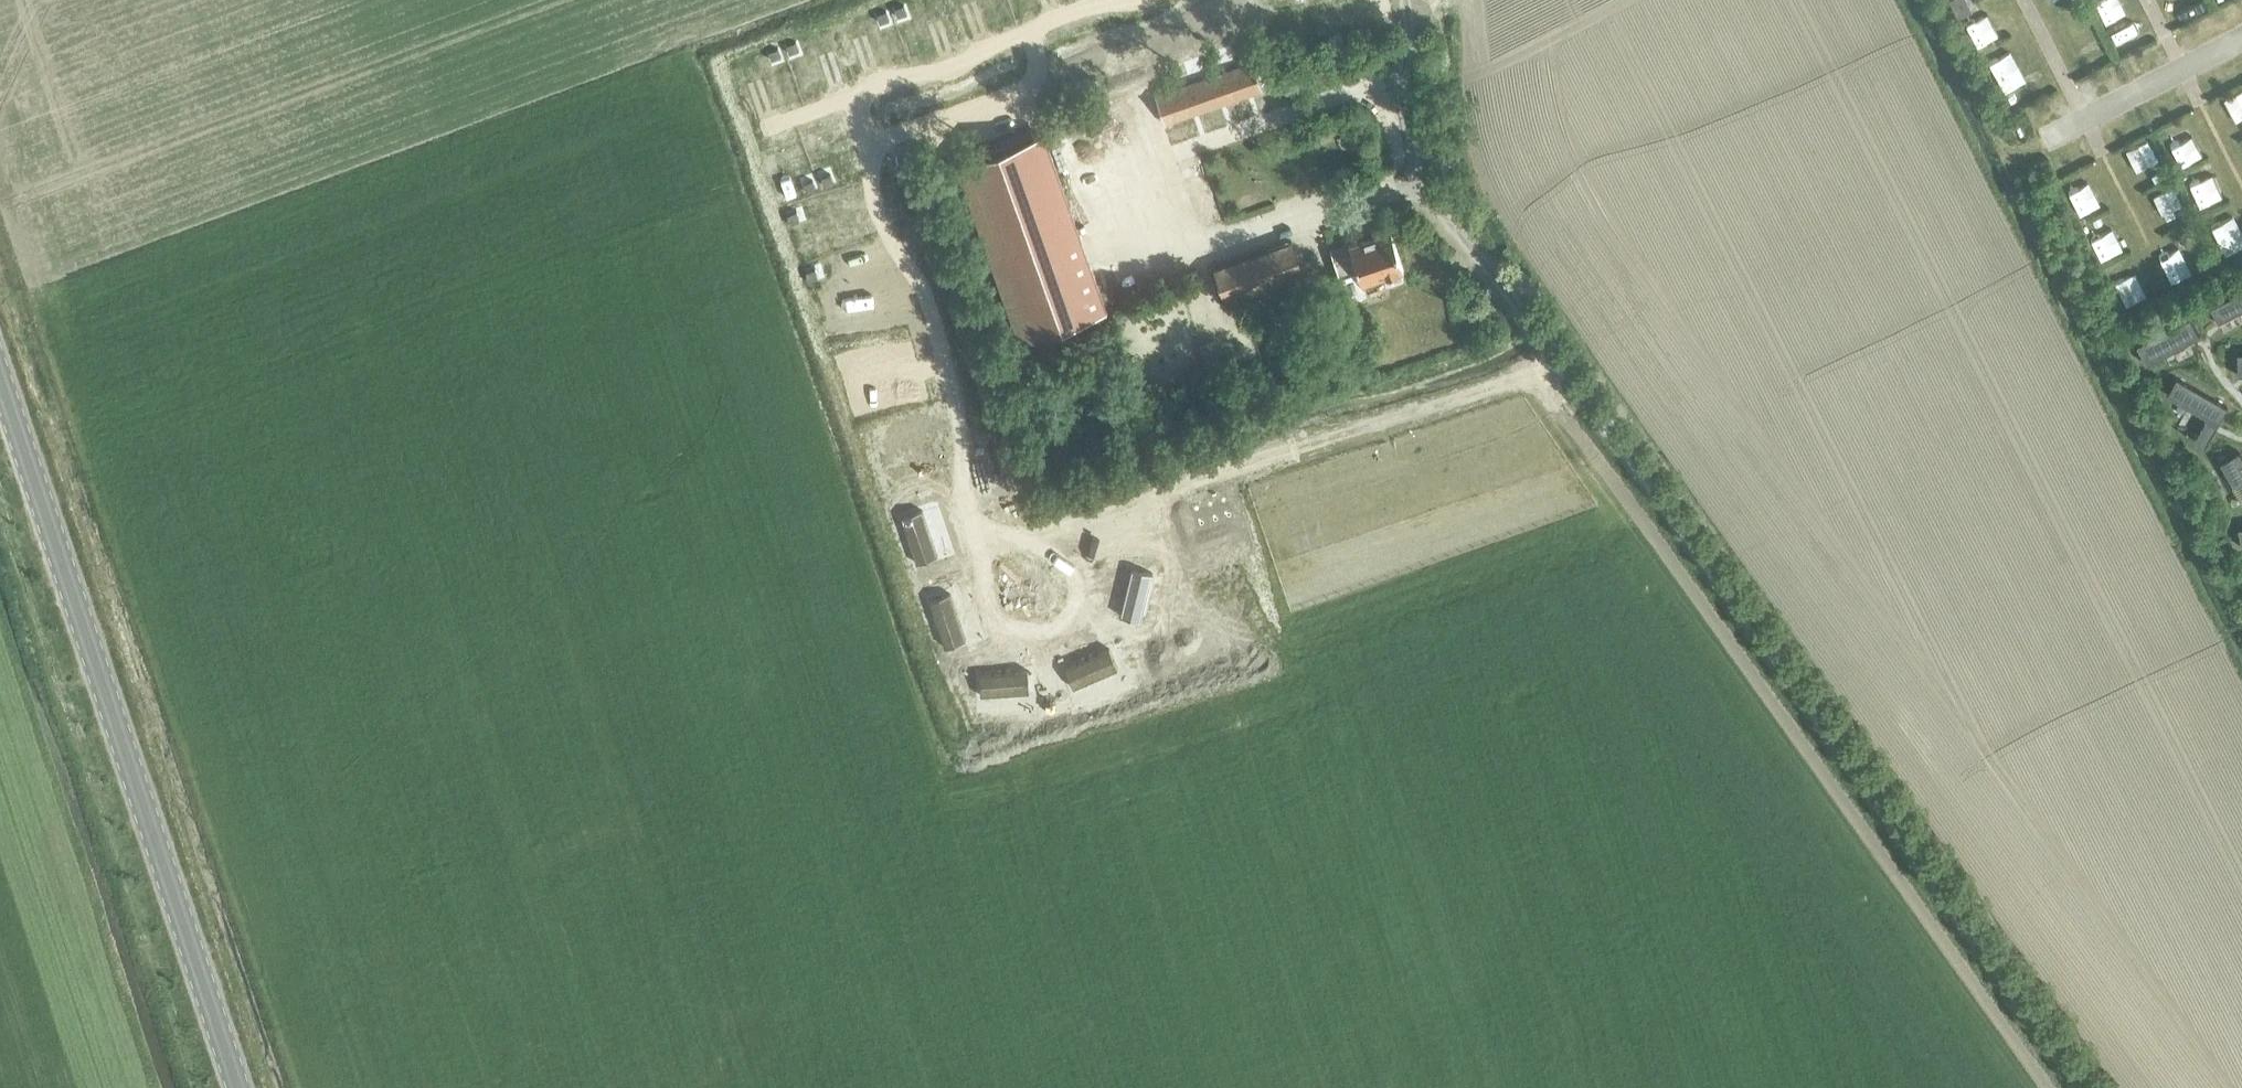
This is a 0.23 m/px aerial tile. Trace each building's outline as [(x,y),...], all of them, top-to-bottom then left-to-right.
[(1958,15),(1970,9),(1965,0),(1950,0),(1958,15)] [(1156,96),(1165,122),(1261,89),(1252,62),(1156,96)] [(958,164),(1020,336),(1104,306),(1042,134),(958,164)] [(1386,282),(1402,277),(1400,269),(1401,269),(1390,233),(1349,246),(1351,252),(1333,257),(1338,276),(1358,270),(1361,282),(1384,275),(1386,282)] [(1214,266),(1225,298),(1301,271),(1290,240),(1214,266)]
